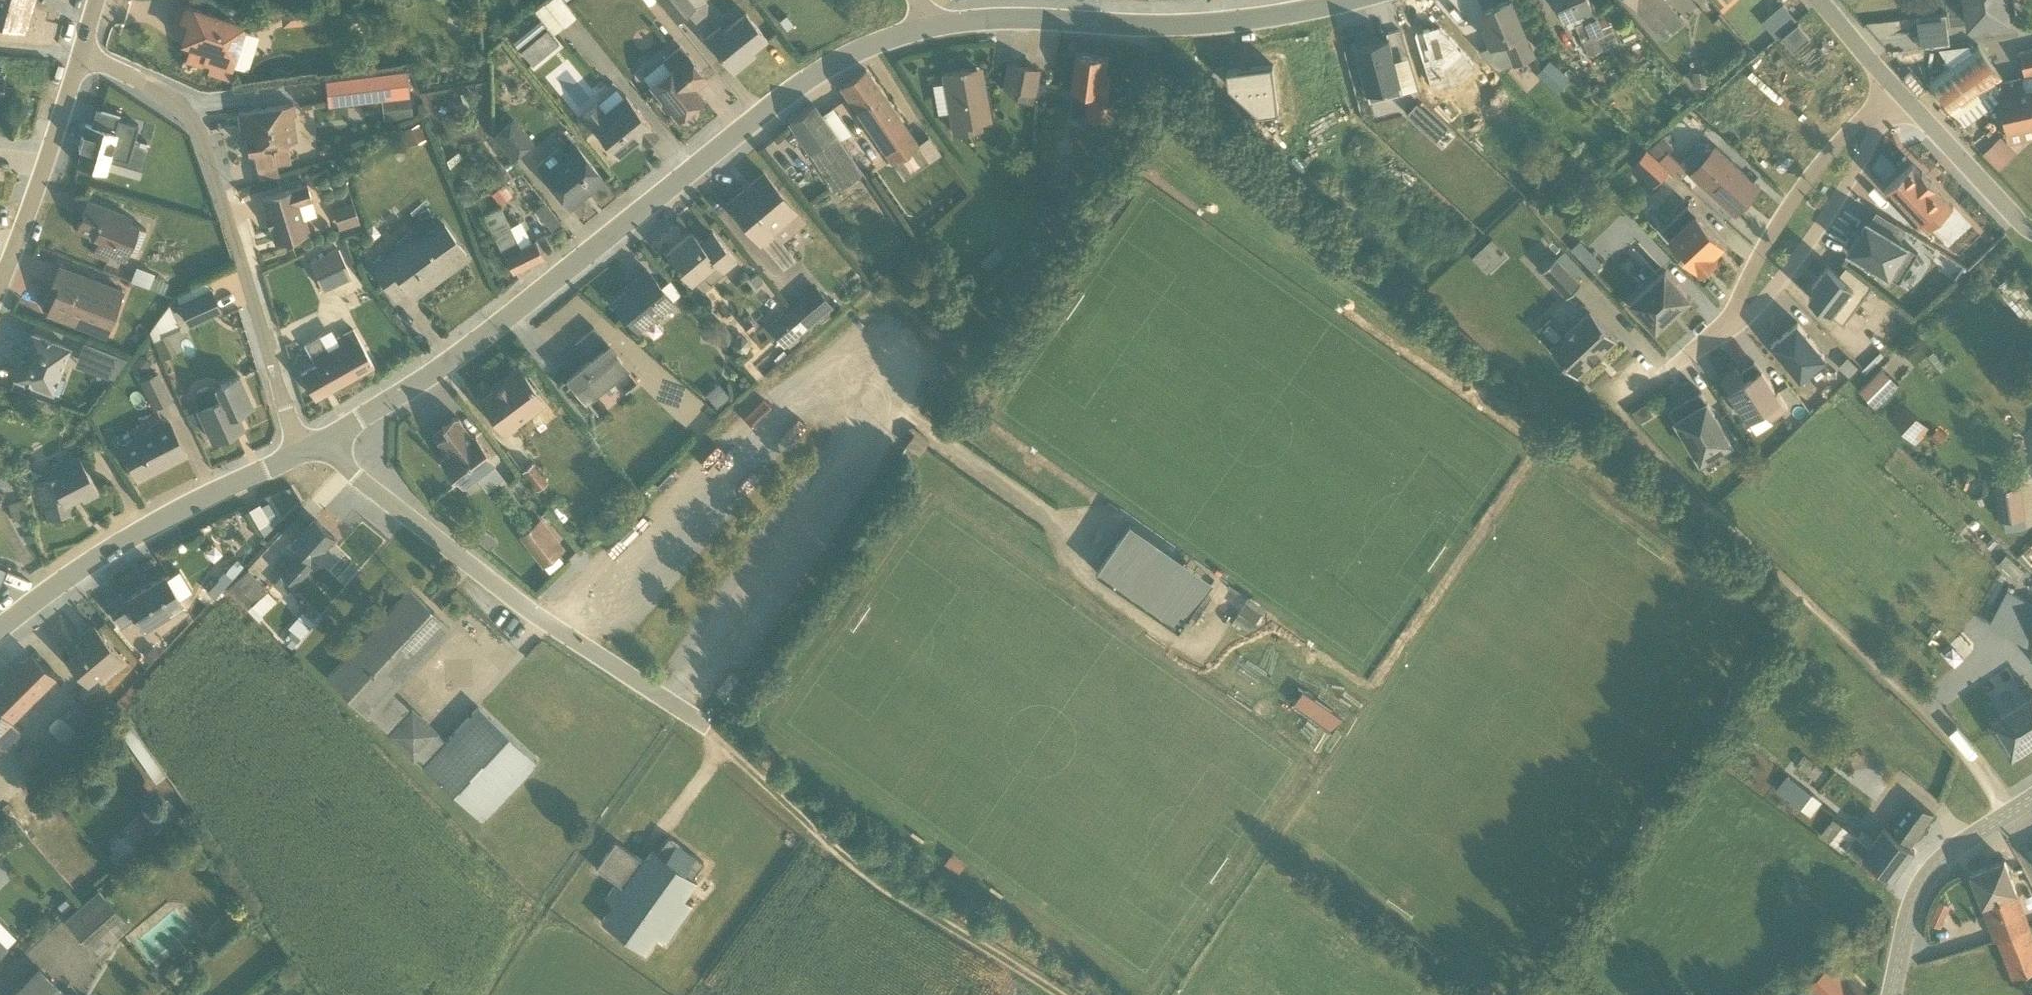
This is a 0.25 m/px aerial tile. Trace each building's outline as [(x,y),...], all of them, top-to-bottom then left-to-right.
[(24,31),(32,0),(0,0),(0,24),(24,31)] [(552,33),(574,14),(563,0),(546,0),(534,10),(552,33)] [(707,3),(704,0),(657,0),(675,23),(686,14),(694,23),(705,14),(707,3)] [(1568,29),(1575,26),(1589,56),(1617,44),(1607,16),(1598,20),(1589,0),(1555,0),(1568,29)] [(1664,39),(1684,23),(1676,14),(1677,12),(1667,0),(1630,0),(1664,39)] [(1959,0),(1955,5),(1956,12),(1961,16),(1964,16),(1966,29),(2016,23),(2013,0),(1960,0),(1959,0)] [(1479,52),(1498,72),(1534,57),(1510,1),(1482,12),(1488,28),(1485,29),(1491,45),(1479,52)] [(243,24),(178,4),(170,29),(188,35),(187,37),(191,45),(186,59),(200,64),(201,63),(204,61),(210,63),(208,70),(226,76),(243,24)] [(280,10),(282,27),(322,24),(321,7),(280,10)] [(704,39),(732,74),(745,63),(742,60),(766,40),(744,14),(722,31),(719,27),(704,39)] [(1916,17),(1919,48),(1949,45),(1946,14),(1916,17)] [(792,29),(783,18),(777,23),(786,34),(792,29)] [(1816,41),(1805,28),(1789,41),(1800,55),(1816,41)] [(536,29),(520,43),(532,56),(548,43),(536,29)] [(1416,33),(1414,34),(1432,91),(1459,84),(1475,67),(1440,29),(1431,32),(1428,29),(1422,31),(1423,34),(1417,36),(1416,33)] [(1355,48),(1369,102),(1402,93),(1400,86),(1415,83),(1408,58),(1394,62),(1388,40),(1355,48)] [(679,45),(661,60),(662,61),(642,77),(649,85),(647,86),(660,102),(659,105),(664,111),(669,111),(677,120),(702,99),(696,91),(708,81),(679,45)] [(2000,79),(1980,49),(1974,53),(1968,46),(1940,50),(1951,70),(1931,84),(1956,117),(1957,117),(1998,89),(1998,87),(1995,83),(2000,79)] [(2019,53),(2024,77),(2004,81),(1998,87),(2007,131),(2008,132),(2011,145),(2031,140),(2031,50),(2019,53)] [(1085,130),(1102,132),(1110,77),(1104,76),(1106,59),(1077,55),(1072,92),(1073,92),(1070,117),(1085,119),(1085,130)] [(1550,60),(1536,75),(1558,92),(1573,75),(1566,69),(1563,72),(1550,60)] [(1016,103),(1030,104),(1032,95),(1034,95),(1039,70),(1006,63),(1006,64),(1002,89),(1018,92),(1016,103)] [(1258,115),(1278,113),(1273,66),(1226,71),(1228,87),(1258,115)] [(324,78),(327,105),(408,95),(403,68),(324,78)] [(979,68),(963,71),(963,70),(958,71),(958,72),(942,75),(953,135),(981,130),(980,123),(989,122),(979,68)] [(894,163),(904,178),(939,154),(927,137),(916,145),(865,71),(840,88),(892,164),(894,163)] [(597,103),(581,115),(616,158),(640,138),(646,145),(657,136),(624,95),(603,111),(597,103)] [(409,97),(381,100),(383,121),(411,117),(409,97)] [(1446,129),(1417,103),(1406,114),(1435,141),(1446,129)] [(293,105),(238,113),(240,131),(244,131),(247,150),(253,149),(254,155),(251,159),(255,163),(258,180),(278,177),(276,164),(290,162),(288,143),(296,141),(293,117),(295,116),(293,105)] [(820,116),(813,106),(788,123),(835,192),(860,176),(838,143),(849,134),(832,108),(820,116)] [(157,118),(146,131),(168,149),(178,137),(157,118)] [(532,142),(513,119),(493,136),(511,159),(532,142)] [(409,146),(425,140),(418,124),(402,131),(409,146)] [(133,163),(140,141),(85,125),(78,148),(82,149),(78,164),(105,172),(110,156),(133,163)] [(1662,137),(1647,151),(1680,182),(1691,190),(1697,184),(1686,173),(1689,174),(1735,214),(1759,187),(1714,146),(1690,171),(1668,153),(1673,148),(1662,137)] [(2000,137),(1982,155),(1998,171),(2016,153),(2000,137)] [(541,174),(569,208),(602,180),(574,146),(563,155),(556,146),(534,165),(541,174)] [(1912,164),(1884,189),(1916,223),(1919,220),(1928,230),(1952,207),(1933,187),(1935,186),(1921,172),(1920,173),(1912,164)] [(763,174),(726,204),(760,245),(772,235),(779,243),(804,223),(763,174)] [(475,193),(469,178),(459,182),(465,197),(475,193)] [(316,214),(306,185),(260,199),(265,213),(266,213),(275,243),(274,244),(275,245),(307,234),(302,219),(316,214)] [(504,186),(491,195),(498,205),(511,196),(504,186)] [(84,200),(78,215),(80,216),(75,231),(89,236),(88,240),(96,243),(91,255),(106,261),(108,256),(124,262),(125,261),(127,262),(131,250),(138,252),(147,230),(131,223),(132,219),(84,200)] [(358,224),(352,202),(331,208),(338,230),(358,224)] [(537,208),(551,229),(560,223),(546,202),(537,208)] [(1695,213),(1688,205),(1660,229),(1701,273),(1717,258),(1714,254),(1725,244),(1696,213),(1695,213)] [(499,208),(483,216),(512,274),(542,258),(533,241),(531,242),(521,222),(509,227),(499,208)] [(1858,233),(1854,240),(1855,240),(1848,252),(1898,283),(1917,253),(1898,242),(1905,230),(1876,212),(1869,223),(1866,222),(1859,233),(1858,233)] [(396,246),(370,265),(394,298),(406,290),(412,298),(467,258),(440,221),(414,240),(411,235),(409,237),(406,232),(393,242),(396,246)] [(691,234),(665,255),(691,286),(716,265),(722,274),(736,262),(711,232),(698,243),(691,234)] [(1506,256),(1491,240),(1471,258),(1485,274),(1506,256)] [(350,279),(350,278),(338,250),(309,262),(309,264),(301,267),(301,268),(304,275),(313,271),(322,291),(350,279)] [(1557,258),(1541,272),(1565,297),(1581,283),(1557,258)] [(122,292),(58,267),(47,296),(53,298),(47,314),(105,337),(122,292)] [(130,282),(162,294),(166,284),(152,278),(154,274),(136,267),(130,282)] [(1814,290),(1808,298),(1842,324),(1871,287),(1845,267),(1838,276),(1827,267),(1811,287),(1814,290)] [(635,283),(611,303),(637,333),(674,303),(673,301),(679,295),(669,281),(660,288),(646,271),(634,280),(635,283)] [(1690,299),(1664,271),(1629,303),(1656,331),(1690,299)] [(177,304),(187,326),(219,311),(206,282),(176,296),(179,304),(177,304)] [(180,330),(168,305),(149,332),(162,361),(174,355),(166,336),(180,330)] [(786,349),(811,330),(797,311),(772,329),(786,349)] [(1549,318),(1537,328),(1552,345),(1550,347),(1578,377),(1617,340),(1590,311),(1564,334),(1549,318)] [(1797,323),(1771,345),(1800,380),(1826,359),(1797,323)] [(606,345),(592,328),(574,343),(588,360),(564,379),(585,405),(629,370),(608,344),(606,345)] [(303,345),(315,366),(300,375),(314,400),(373,367),(352,329),(335,339),(338,345),(327,351),(319,336),(303,345)] [(70,349),(31,335),(25,350),(29,352),(25,362),(21,361),(14,379),(52,394),(70,349)] [(82,343),(74,366),(112,380),(114,376),(116,376),(125,361),(115,357),(116,355),(82,343)] [(150,363),(140,355),(131,367),(142,376),(150,363)] [(1857,367),(1847,357),(1837,367),(1848,377),(1857,367)] [(1736,369),(1721,379),(1756,434),(1772,424),(1769,419),(1787,408),(1762,368),(1759,370),(1754,363),(1738,372),(1736,369)] [(1898,385),(1881,368),(1859,390),(1876,407),(1898,385)] [(544,404),(518,369),(504,380),(506,382),(493,392),(492,392),(479,401),(505,435),(517,427),(515,426),(544,404)] [(157,373),(139,381),(153,409),(170,400),(157,373)] [(251,405),(238,377),(214,388),(206,387),(195,392),(191,398),(196,409),(187,414),(186,413),(192,425),(202,420),(211,441),(233,431),(232,427),(241,423),(236,412),(251,405)] [(713,406),(730,398),(722,382),(706,390),(713,406)] [(1700,392),(1670,410),(1700,461),(1732,442),(1707,399),(1705,400),(1700,392)] [(1638,424),(1652,415),(1645,404),(1631,413),(1638,424)] [(1895,409),(1888,418),(1916,445),(1924,437),(1922,435),(1928,429),(1903,405),(1897,411),(1895,409)] [(453,476),(461,486),(493,461),(474,436),(470,435),(457,418),(455,420),(453,418),(441,427),(443,430),(437,435),(436,442),(445,455),(440,459),(440,463),(451,477),(453,476)] [(120,445),(137,479),(184,455),(166,421),(120,445)] [(97,493),(77,456),(69,460),(67,456),(43,470),(48,479),(31,484),(36,502),(40,501),(46,521),(73,513),(70,502),(80,497),(83,501),(97,493)] [(531,463),(520,472),(536,491),(546,482),(531,463)] [(2020,485),(1994,489),(1998,521),(2003,520),(2005,532),(2024,529),(2023,518),(2024,517),(2020,485)] [(258,505),(248,511),(263,537),(278,522),(276,518),(278,516),(279,517),(291,505),(284,492),(270,499),(273,505),(273,506),(269,507),(267,503),(260,507),(258,505)] [(24,500),(7,505),(12,521),(29,517),(24,500)] [(273,584),(284,595),(325,553),(321,549),(332,537),(313,519),(290,544),(297,550),(291,556),(295,559),(280,576),(273,584)] [(564,549),(540,519),(518,536),(541,567),(564,549)] [(1214,582),(1130,524),(1096,574),(1179,630),(1214,582)] [(495,540),(481,527),(472,538),(487,550),(495,540)] [(206,593),(213,598),(242,567),(236,560),(206,593)] [(267,591),(247,571),(227,590),(257,621),(261,618),(260,616),(275,601),(266,592),(267,591)] [(122,596),(107,606),(120,627),(135,618),(142,630),(182,605),(179,600),(191,593),(178,572),(166,579),(164,576),(125,600),(124,600),(122,596)] [(449,628),(409,590),(325,679),(367,718),(368,717),(386,733),(387,733),(409,709),(390,691),(449,628)] [(2031,623),(2031,600),(2005,590),(1991,628),(2026,640),(2031,623)] [(318,626),(306,616),(292,632),(304,642),(318,626)] [(122,661),(93,627),(81,637),(87,645),(81,650),(77,645),(68,653),(68,652),(67,653),(70,657),(65,661),(87,686),(93,681),(95,684),(122,661)] [(163,648),(158,642),(138,659),(145,667),(163,648)] [(0,686),(0,713),(10,723),(54,680),(30,656),(0,686)] [(1346,721),(1306,694),(1297,707),(1337,734),(1346,721)] [(2011,755),(2021,748),(2022,750),(2031,744),(2031,694),(2000,715),(2000,716),(1991,723),(1997,733),(1996,734),(2003,745),(2004,744),(2011,755)] [(481,823),(537,763),(477,707),(445,742),(438,735),(439,733),(411,707),(385,736),(412,761),(414,761),(481,823)] [(5,753),(23,735),(10,723),(0,713),(0,748),(5,753)] [(75,735),(59,718),(48,729),(65,746),(75,735)] [(14,757),(29,772),(41,760),(26,745),(14,757)] [(1803,756),(1796,765),(1814,780),(1822,771),(1803,756)] [(1768,777),(1763,783),(1810,817),(1821,802),(1781,772),(1774,781),(1768,777)] [(1910,848),(1932,814),(1911,800),(1886,831),(1883,828),(1875,839),(1861,829),(1856,836),(1854,836),(1832,819),(1819,836),(1842,853),(1845,851),(1860,862),(1864,857),(1893,879),(1914,851),(1910,848)] [(133,848),(159,827),(146,812),(121,833),(133,848)] [(610,905),(599,922),(644,954),(656,937),(665,943),(692,905),(683,899),(695,882),(691,879),(703,863),(667,837),(655,853),(651,851),(643,862),(614,841),(594,869),(614,883),(602,899),(610,905)] [(1997,940),(2029,929),(2004,861),(1970,874),(1995,941),(1997,940)] [(99,958),(133,929),(103,893),(68,922),(99,958)] [(1939,928),(1949,906),(1937,901),(1927,922),(1939,928)] [(19,941),(5,927),(0,932),(0,961),(19,941)] [(1997,940),(2012,977),(2031,969),(2031,936),(2029,929),(1997,940)] [(1829,960),(1805,986),(1814,994),(1866,994),(1829,960)] [(45,968),(17,994),(72,994),(45,968)]
